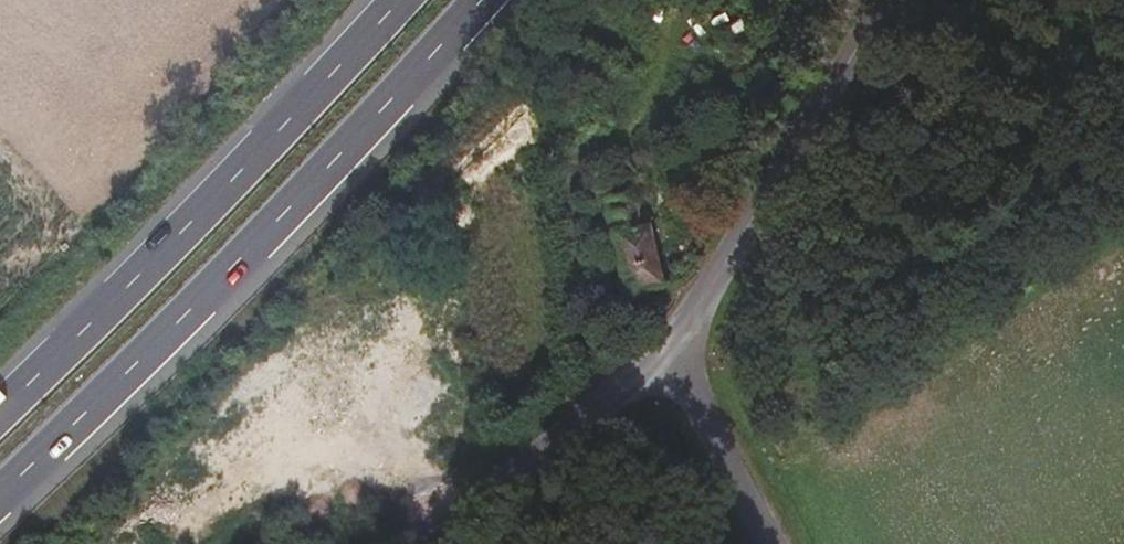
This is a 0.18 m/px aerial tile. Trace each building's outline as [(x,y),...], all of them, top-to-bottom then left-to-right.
[(670,249),(658,181),(650,183),(641,142),(618,147),(641,255),(670,249)]
